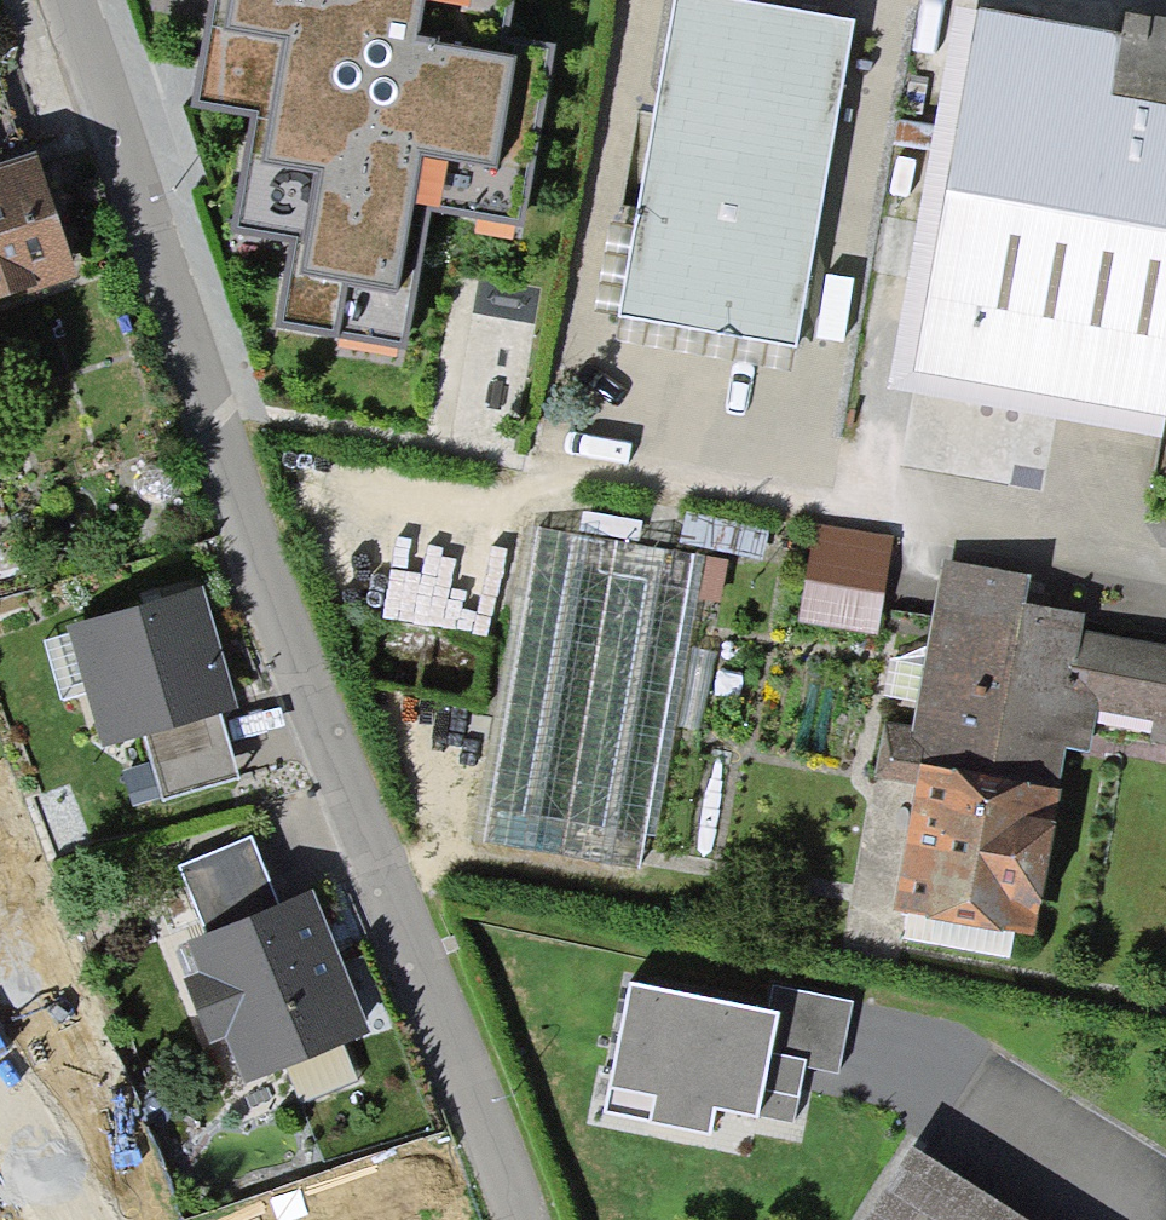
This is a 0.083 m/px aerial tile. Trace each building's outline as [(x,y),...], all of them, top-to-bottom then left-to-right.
[(232,32),(289,41),(270,163),(323,171),(307,272),(394,285),(416,144),(492,156),(507,62),(410,47),(417,0),(237,0),(232,32)] [(630,321),(794,348),(847,26),(689,0),(682,0),(630,321)] [(901,385),(1165,427),(1165,17),(1123,11),(1119,39),(962,13),(901,385)] [(424,209),(538,221),(555,61),(521,57),(510,162),(430,154),(424,209)] [(74,281),(35,163),(0,175),(0,306),(74,281)] [(536,524),(485,842),(669,871),(719,553),(536,524)] [(810,540),(796,620),(877,634),(890,554),(810,540)] [(1055,793),(1062,752),(1090,757),(1094,734),(1165,747),(1165,649),(1085,633),(1088,616),(1029,605),(1033,580),(942,564),(911,734),(883,729),(874,778),(916,785),(892,917),(1033,944),(1063,794),(1055,793)] [(156,608),(70,632),(106,755),(143,744),(221,722),(239,717),(205,594),(156,608)] [(221,722),(143,744),(161,805),(239,782),(221,722)] [(212,942),(281,912),(251,843),(182,873),(212,942)] [(227,1041),(248,1091),(374,1036),(331,938),(313,898),(281,912),(212,942),(190,951),(205,988),(188,995),(211,1048),(227,1041)] [(767,1014),(632,985),(604,1115),(713,1138),(719,1111),(759,1119),(760,1114),(795,1122),(807,1066),(841,1073),(856,1001),(774,983),(767,1014)] [(911,1152),(865,1219),(1019,1219),(911,1152)]
